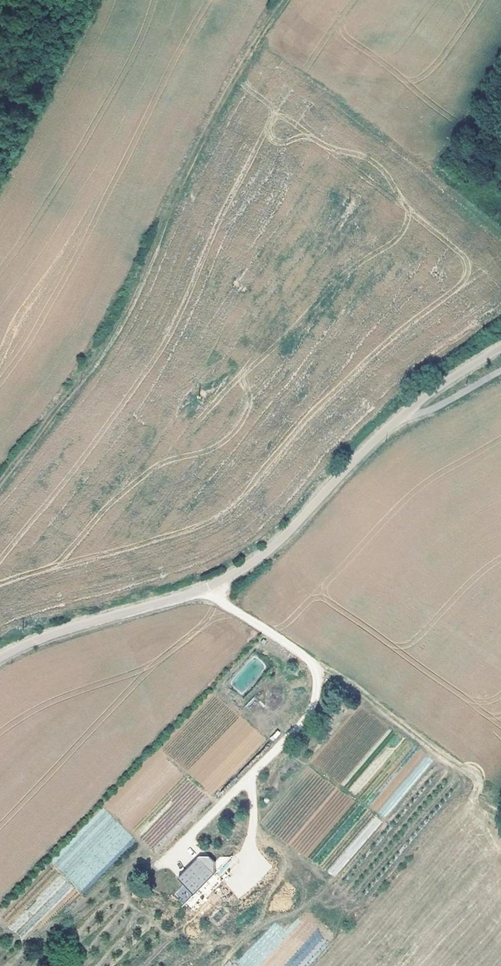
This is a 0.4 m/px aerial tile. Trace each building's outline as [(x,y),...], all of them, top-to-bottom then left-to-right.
[(260,744),(265,738),(252,728),(247,733),(260,744)] [(202,853),(177,878),(184,884),(174,894),(184,904),(227,860),(222,855),(213,864),(202,853)] [(196,891),(187,902),(191,906),(200,895),(196,891)]
